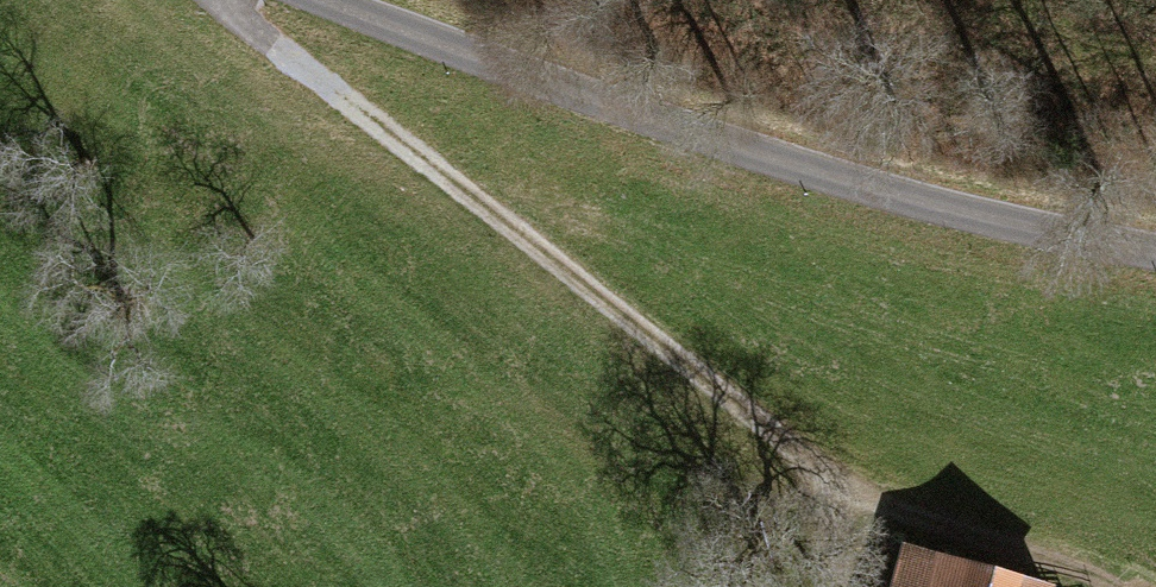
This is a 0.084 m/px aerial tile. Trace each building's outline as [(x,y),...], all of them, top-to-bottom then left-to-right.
[(890,544),(878,586),(1044,586),(890,544)]
